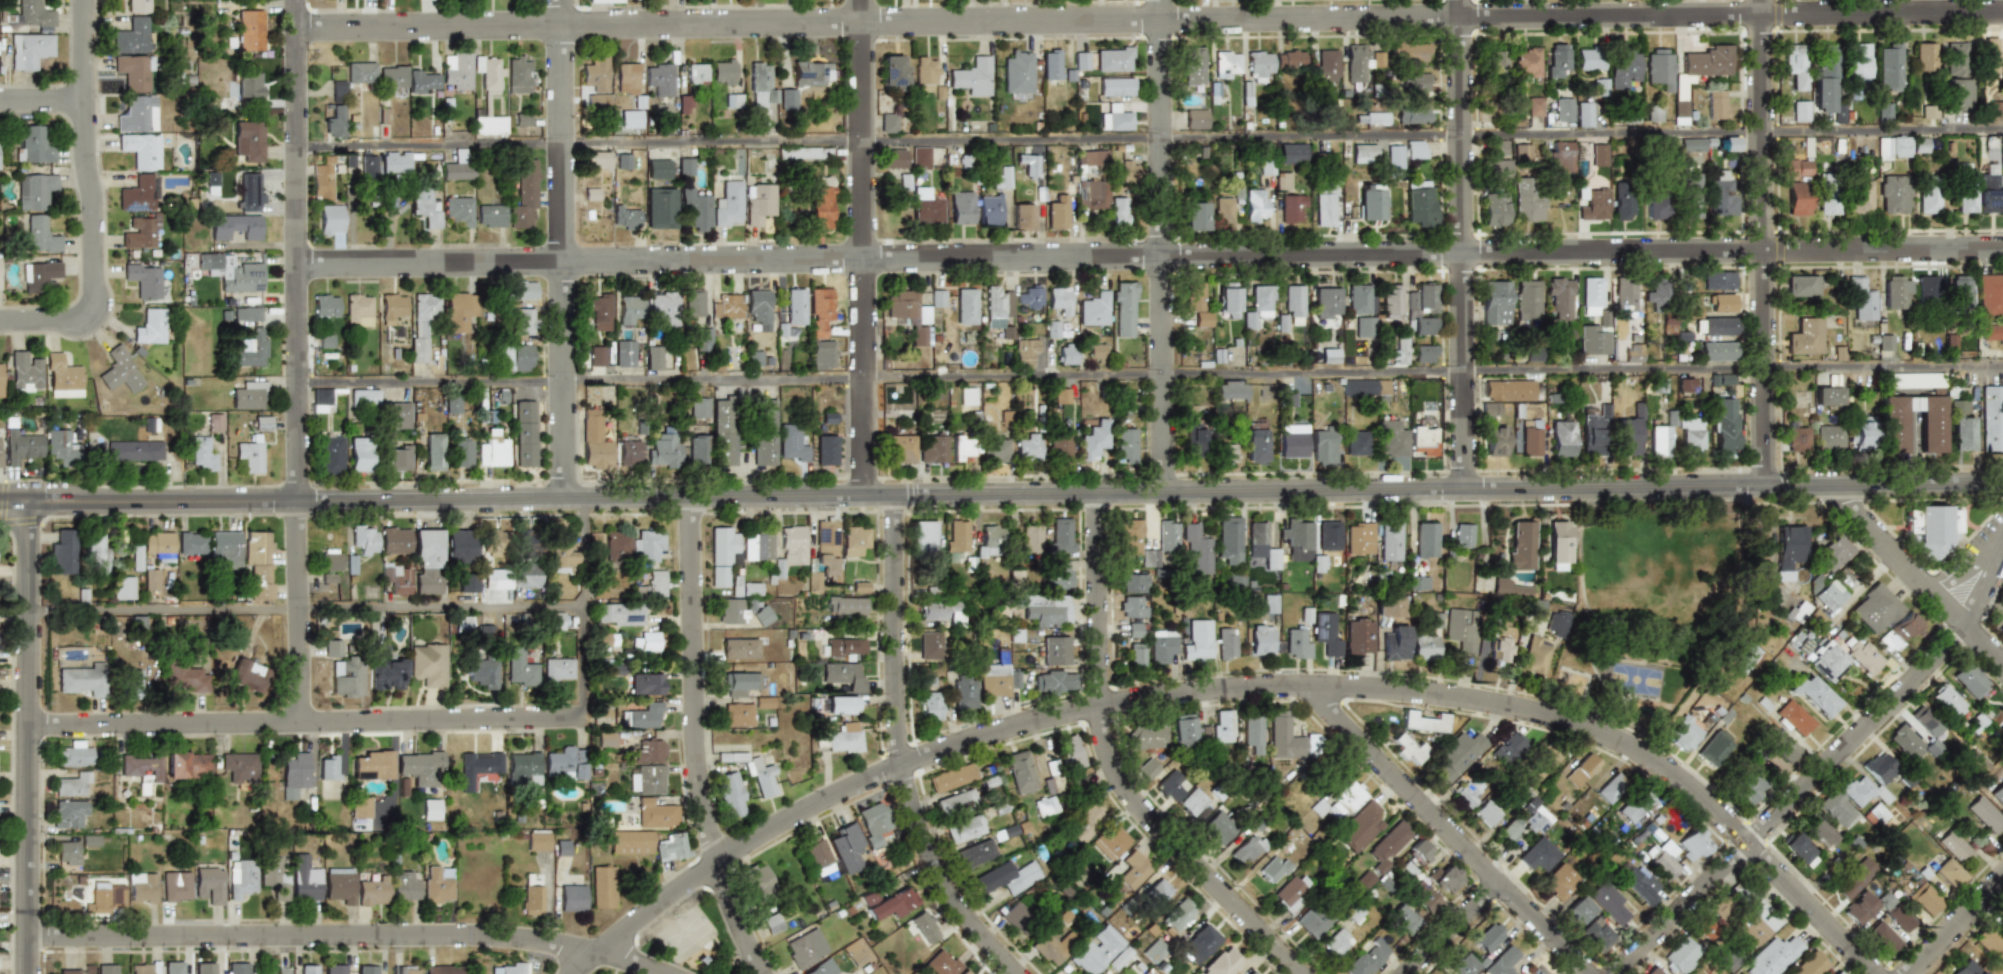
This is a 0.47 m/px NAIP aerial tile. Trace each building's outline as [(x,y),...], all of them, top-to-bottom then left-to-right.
[(18,25),(18,0),(40,0),(40,7),(42,7),(42,10),(55,10),(55,27),(36,27),(36,25),(18,25)] [(153,0),(124,0),(124,12),(153,12),(153,0)] [(262,51),(262,10),(237,10),(237,51),(262,51)] [(113,27),(113,53),(149,53),(149,16),(126,16),(126,27),(113,27)] [(11,35),(11,45),(13,46),(13,53),(12,55),(12,70),(54,69),(54,35),(11,35)] [(1999,38),(1982,38),(1981,76),(1998,76),(1999,38)] [(1966,42),(1946,43),(1947,76),(1967,76),(1966,42)] [(1429,43),(1392,44),(1392,63),(1430,62),(1429,43)] [(1878,49),(1878,90),(1901,90),(1900,43),(1887,43),(1887,48),(1878,49)] [(1915,71),(1935,71),(1934,43),(1914,44),(1915,71)] [(1567,70),(1567,44),(1548,44),(1548,77),(1561,77),(1561,70),(1567,70)] [(1836,44),(1818,44),(1817,76),(1835,76),(1836,44)] [(1870,44),(1847,44),(1846,81),(1869,82),(1870,44)] [(1681,52),(1681,74),(1728,74),(1728,45),(1703,45),(1703,52),(1681,52)] [(1784,74),(1792,74),(1792,91),(1806,91),(1804,45),(1783,45),(1784,74)] [(1347,46),(1347,82),(1365,82),(1365,67),(1383,68),(1383,53),(1371,52),(1371,46),(1347,46)] [(1203,85),(1202,48),(1183,48),(1184,85),(1203,85)] [(1096,71),(1131,71),(1131,49),(1096,49),(1096,71)] [(1539,77),(1538,49),(1513,49),(1513,77),(1539,77)] [(1577,70),(1602,70),(1602,50),(1577,49),(1577,70)] [(1338,50),(1318,51),(1318,66),(1310,67),(1311,82),(1338,82),(1338,50)] [(1506,72),(1507,51),(1487,50),(1487,72),(1506,72)] [(1638,81),(1638,51),(1610,50),(1610,89),(1626,89),(1626,80),(1638,81)] [(1645,83),(1661,83),(1661,92),(1670,92),(1670,50),(1645,50),(1645,83)] [(1059,51),(1043,51),(1043,80),(1060,79),(1059,51)] [(1003,93),(1031,93),(1032,52),(1011,52),(1011,59),(1004,59),(1003,93)] [(1215,52),(1214,76),(1229,77),(1229,73),(1239,73),(1240,53),(1215,52)] [(1272,73),(1272,52),(1247,53),(1248,81),(1265,81),(1265,73),(1272,73)] [(1304,52),(1276,52),(1276,69),(1304,68),(1304,52)] [(1075,53),(1075,70),(1088,70),(1088,53),(1075,53)] [(472,54),(443,54),(443,85),(452,85),(452,90),(471,90),(472,54)] [(153,55),(113,55),(113,74),(124,74),(124,92),(153,92),(153,55)] [(581,65),(581,96),(587,96),(587,109),(608,109),(608,56),(591,56),(590,65),(581,65)] [(881,85),(904,86),(904,65),(901,65),(901,57),(881,56),(881,85)] [(949,88),(968,88),(968,97),(990,97),(990,56),(972,56),(972,69),(949,70),(949,88)] [(508,93),(530,93),(530,61),(522,62),(522,57),(507,57),(508,93)] [(925,57),(914,57),(915,84),(935,83),(935,61),(926,61),(925,57)] [(474,73),(482,72),(482,95),(501,95),(500,68),(498,68),(498,58),(474,58),(474,73)] [(711,61),(712,81),(720,81),(720,85),(734,85),(733,61),(711,61)] [(829,62),(791,63),(792,86),(829,85),(829,62)] [(346,83),(373,83),(373,63),(346,63),(346,83)] [(637,94),(638,64),(617,63),(616,93),(637,94)] [(768,89),(768,64),(749,63),(748,108),(763,109),(763,103),(773,103),(774,89),(768,89)] [(705,80),(705,64),(685,64),(685,85),(696,84),(696,80),(705,80)] [(671,96),(671,65),(644,66),(645,86),(654,86),(654,97),(671,96)] [(405,67),(378,68),(379,88),(395,88),(395,92),(405,92),(405,67)] [(439,89),(439,74),(421,75),(421,70),(409,71),(410,94),(423,93),(423,90),(439,89)] [(261,73),(238,73),(238,82),(217,82),(217,111),(239,111),(240,101),(261,101),(261,73)] [(1402,74),(1401,92),(1429,92),(1429,74),(1402,74)] [(1099,79),(1099,97),(1133,96),(1133,78),(1099,79)] [(1831,113),(1832,78),(1814,78),(1813,112),(1831,113)] [(1597,96),(1607,95),(1607,79),(1596,80),(1597,96)] [(1968,110),(1968,79),(1944,79),(1944,110),(1968,110)] [(330,102),(343,102),(343,82),(330,82),(330,102)] [(793,89),(777,90),(778,111),(793,110),(793,89)] [(1725,90),(1707,90),(1708,119),(1725,119),(1725,90)] [(739,94),(724,94),(724,108),(739,108),(739,94)] [(157,131),(156,95),(125,96),(126,112),(116,112),(116,131),(157,131)] [(677,110),(688,111),(688,96),(678,96),(677,110)] [(1542,116),(1542,98),(1528,98),(1528,116),(1542,116)] [(1555,122),(1573,122),(1572,98),(1555,99),(1555,122)] [(1674,125),(1688,125),(1688,101),(1674,101),(1674,125)] [(1809,101),(1793,101),(1793,122),(1809,122),(1809,101)] [(1577,127),(1592,127),(1592,102),(1577,103),(1577,127)] [(1989,102),(1989,117),(2002,117),(2002,102),(1989,102)] [(1132,130),(1131,113),(1119,113),(1118,103),(1107,103),(1108,114),(1100,114),(1100,131),(1132,130)] [(1891,121),(1891,104),(1877,103),(1877,120),(1891,121)] [(342,105),(331,105),(331,118),(323,118),(323,136),(342,136),(342,105)] [(1662,122),(1662,105),(1647,105),(1647,121),(1662,122)] [(1833,123),(1844,123),(1844,105),(1833,105),(1833,123)] [(1921,119),(1936,118),(1936,105),(1921,106),(1921,119)] [(1428,106),(1397,106),(1397,124),(1429,123),(1428,106)] [(1186,129),(1207,129),(1208,110),(1186,110),(1186,129)] [(515,126),(530,126),(530,114),(515,114),(515,126)] [(880,132),(897,133),(897,114),(881,114),(880,132)] [(1354,124),(1387,125),(1388,115),(1355,114),(1354,124)] [(474,134),(505,135),(506,117),(475,117),(474,134)] [(232,152),(242,152),(242,162),(262,162),(262,120),(232,120),(232,152)] [(55,162),(55,151),(45,151),(45,125),(21,125),(21,135),(16,135),(16,162),(55,162)] [(118,135),(118,154),(129,154),(129,170),(160,170),(160,135),(118,135)] [(1724,152),(1739,152),(1739,137),(1724,137),(1724,152)] [(1909,137),(1876,138),(1876,159),(1909,158),(1909,137)] [(1913,152),(1926,152),(1927,138),(1913,138),(1913,152)] [(1681,152),(1704,152),(1704,139),(1681,139),(1681,152)] [(1423,141),(1406,141),(1406,159),(1424,158),(1423,141)] [(1506,141),(1491,141),(1492,156),(1506,155),(1506,141)] [(1558,171),(1572,172),(1573,142),(1552,141),(1552,152),(1545,152),(1545,170),(1558,170),(1558,171)] [(1279,144),(1279,164),(1305,164),(1305,144),(1279,144)] [(1531,161),(1530,144),(1514,145),(1514,162),(1531,161)] [(1592,166),(1607,166),(1606,144),(1592,144),(1592,166)] [(1376,145),(1352,145),(1351,163),(1375,163),(1376,145)] [(1386,146),(1387,173),(1402,173),(1402,146),(1386,146)] [(930,147),(912,147),(912,168),(929,168),(930,147)] [(817,148),(781,149),(781,159),(817,158),(817,148)] [(906,150),(883,149),(882,168),(905,169),(906,150)] [(455,163),(442,164),(443,180),(474,179),(473,164),(467,164),(466,150),(455,150),(455,163)] [(1078,166),(1107,165),(1107,151),(1077,152),(1078,166)] [(344,168),(353,167),(353,152),(344,152),(344,168)] [(409,152),(400,152),(400,153),(382,153),(382,173),(409,173),(409,152)] [(610,169),(610,152),(585,152),(585,169),(610,169)] [(617,169),(629,169),(629,155),(617,155),(617,169)] [(1036,177),(1037,156),(1016,155),(1015,163),(1024,164),(1023,177),(1036,177)] [(312,165),(312,199),(332,199),(331,156),(321,156),(322,165),(312,165)] [(360,179),(376,178),(375,156),(360,156),(360,179)] [(692,158),(677,159),(678,176),(692,175),(692,158)] [(647,179),(669,179),(669,159),(647,160),(647,179)] [(1781,160),(1782,177),(1811,177),(1811,159),(1781,160)] [(509,228),(531,228),(531,209),(537,209),(536,160),(517,160),(518,206),(509,206),(509,228)] [(1510,160),(1486,160),(1486,179),(1510,178),(1510,160)] [(1134,180),(1134,161),(1121,161),(1121,180),(1134,180)] [(1273,167),(1272,167),(1272,161),(1261,161),(1260,174),(1272,175),(1273,167)] [(1010,167),(999,167),(999,175),(993,175),(992,188),(1009,189),(1010,167)] [(1735,215),(1735,194),(1731,194),(1731,180),(1727,180),(1727,170),(1714,170),(1715,180),(1709,180),(1709,216),(1735,215)] [(1973,170),(1956,170),(1956,212),(1974,212),(1973,170)] [(217,172),(206,172),(206,190),(217,190),(217,172)] [(238,211),(263,211),(263,173),(238,173),(238,211)] [(1289,173),(1276,173),(1275,189),(1289,190),(1289,173)] [(1683,173),(1682,218),(1699,218),(1700,174),(1683,173)] [(17,174),(17,211),(47,211),(47,192),(57,192),(57,174),(17,174)] [(158,174),(137,174),(137,184),(118,184),(118,211),(158,211),(158,174)] [(1996,190),(1995,174),(1976,174),(1977,213),(2002,213),(2002,190),(1996,190)] [(1880,213),(1907,213),(1906,176),(1880,176),(1880,213)] [(809,229),(831,229),(832,178),(819,177),(819,188),(810,187),(809,229)] [(1515,222),(1540,221),(1540,209),(1543,208),(1543,195),(1531,195),(1531,177),(1514,178),(1515,222)] [(1818,214),(1836,215),(1836,179),(1818,179),(1818,214)] [(1917,214),(1937,213),(1936,179),(1917,179),(1917,214)] [(740,181),(721,181),(721,199),(713,199),(713,225),(740,225),(740,181)] [(1107,181),(1077,181),(1077,208),(1106,209),(1107,181)] [(1432,181),(1406,181),(1406,223),(1416,223),(1416,227),(1432,227),(1432,181)] [(1871,182),(1847,181),(1847,214),(1871,214),(1871,182)] [(1788,216),(1810,215),(1809,182),(1787,183),(1788,216)] [(1633,218),(1632,184),(1613,184),(1614,218),(1633,218)] [(745,226),(760,227),(760,215),(773,216),(774,185),(745,185),(745,226)] [(914,188),(914,223),(943,223),(943,198),(930,198),(930,187),(914,188)] [(708,195),(692,196),(692,188),(680,188),(680,207),(689,207),(690,231),(709,230),(708,195)] [(1607,189),(1584,188),(1584,206),(1578,206),(1578,219),(1606,219),(1607,189)] [(646,229),(675,229),(675,189),(647,189),(646,229)] [(412,216),(424,215),(425,229),(440,229),(440,212),(431,212),(430,190),(411,190),(412,216)] [(1262,190),(1246,190),(1245,222),(1258,223),(1258,218),(1266,218),(1266,199),(1262,199),(1262,190)] [(1359,190),(1360,220),(1383,220),(1383,190),(1359,190)] [(972,192),(951,192),(951,225),(973,224),(972,192)] [(1505,192),(1481,193),(1482,226),(1506,225),(1505,192)] [(1646,219),(1657,219),(1657,216),(1664,216),(1665,192),(1646,192),(1646,219)] [(1316,227),(1334,226),(1334,194),(1315,194),(1316,227)] [(1046,203),(1046,230),(1066,229),(1066,195),(1055,195),(1055,202),(1046,203)] [(1304,195),(1281,196),(1281,223),(1300,222),(1300,207),(1305,207),(1304,195)] [(979,196),(979,226),(1001,226),(1001,196),(979,196)] [(446,198),(446,223),(459,222),(459,227),(473,227),(472,197),(446,198)] [(1126,227),(1126,198),(1110,198),(1111,227),(1126,227)] [(1231,199),(1214,199),(1214,223),(1232,223),(1231,199)] [(1185,231),(1207,230),(1206,202),(1184,203),(1185,231)] [(1012,231),(1033,230),(1033,204),(1012,205),(1012,231)] [(505,206),(477,205),(477,226),(505,227),(505,206)] [(342,206),(320,206),(320,234),(343,234),(342,206)] [(639,210),(621,210),(622,206),(614,206),(613,226),(639,226),(639,210)] [(24,252),(60,252),(60,234),(50,234),(50,214),(24,214),(24,252)] [(211,216),(211,240),(231,240),(231,228),(241,228),(241,240),(261,240),(261,216),(211,216)] [(132,227),(123,227),(123,248),(157,248),(157,217),(132,217),(132,227)] [(263,291),(263,264),(233,264),(233,253),(199,253),(199,277),(229,277),(229,291),(263,291)] [(61,262),(23,262),(23,293),(41,293),(41,282),(61,282),(61,262)] [(161,299),(161,264),(123,264),(123,281),(134,281),(134,299),(161,299)] [(1734,272),(1703,272),(1704,289),(1734,289),(1734,272)] [(1978,315),(2002,315),(2002,275),(1978,275),(1978,315)] [(1818,276),(1786,276),(1787,297),(1818,297),(1818,276)] [(1885,309),(1905,309),(1905,294),(1910,294),(1910,280),(1902,281),(1902,276),(1884,276),(1885,309)] [(1935,276),(1917,277),(1917,302),(1936,301),(1935,276)] [(1969,308),(1969,276),(1950,276),(1951,308),(1969,308)] [(1876,292),(1866,292),(1866,277),(1851,277),(1852,321),(1876,321),(1876,292)] [(1583,278),(1582,315),(1595,315),(1595,307),(1602,307),(1603,278),(1583,278)] [(1615,278),(1616,316),(1635,315),(1635,278),(1615,278)] [(1644,302),(1652,302),(1652,310),(1666,310),(1665,278),(1651,278),(1651,292),(1644,293),(1644,302)] [(1571,279),(1547,280),(1547,295),(1553,295),(1554,321),(1572,321),(1571,279)] [(1482,282),(1483,325),(1510,325),(1509,281),(1482,282)] [(1540,281),(1516,281),(1516,324),(1540,323),(1540,281)] [(536,300),(536,282),(503,283),(503,301),(536,300)] [(1116,282),(1116,291),(1112,291),(1113,302),(1116,302),(1116,338),(1135,338),(1134,282),(1116,282)] [(1186,311),(1203,312),(1204,283),(1187,283),(1186,311)] [(1219,283),(1219,313),(1228,313),(1228,319),(1238,318),(1237,283),(1219,283)] [(1437,313),(1436,284),(1417,285),(1417,292),(1407,292),(1408,317),(1418,317),(1418,313),(1437,313)] [(1348,315),(1369,314),(1369,285),(1348,285),(1348,315)] [(986,286),(987,328),(1003,328),(1003,317),(1012,317),(1012,292),(998,292),(998,286),(986,286)] [(1017,294),(1017,304),(1029,305),(1029,308),(1042,308),(1042,287),(1025,286),(1024,294),(1017,294)] [(1272,286),(1252,286),(1252,312),(1244,312),(1244,329),(1257,329),(1257,318),(1272,318),(1272,286)] [(1303,286),(1286,286),(1285,317),(1303,317),(1303,286)] [(1401,286),(1382,286),(1383,320),(1401,320),(1401,286)] [(811,338),(826,338),(825,321),(832,320),(831,288),(810,289),(811,338)] [(1048,309),(1060,309),(1060,316),(1070,316),(1070,288),(1048,288),(1048,309)] [(1340,288),(1316,288),(1316,319),(1331,319),(1331,315),(1341,315),(1340,288)] [(685,317),(703,317),(702,289),(684,290),(685,317)] [(786,290),(787,325),(804,325),(803,289),(786,290)] [(956,289),(957,325),(976,324),(975,289),(956,289)] [(768,290),(747,291),(748,322),(757,321),(757,332),(769,332),(768,290)] [(929,306),(918,307),(918,291),(894,291),(894,297),(886,297),(887,318),(907,318),(907,324),(930,324),(929,306)] [(945,307),(945,291),(931,291),(931,307),(945,307)] [(1109,291),(1097,291),(1097,300),(1080,300),(1080,325),(1108,326),(1109,291)] [(446,293),(445,333),(467,333),(467,316),(476,316),(476,294),(446,293)] [(658,329),(677,329),(675,293),(648,294),(649,320),(658,320),(658,329)] [(427,363),(427,321),(439,321),(439,294),(413,294),(414,363),(427,363)] [(609,331),(611,294),(598,294),(598,299),(587,299),(586,311),(592,311),(592,331),(609,331)] [(1734,311),(1734,294),(1709,295),(1710,312),(1734,311)] [(338,295),(314,296),(314,317),(338,316),(338,295)] [(711,318),(741,319),(742,295),(718,295),(718,303),(712,303),(711,318)] [(347,296),(346,326),(371,326),(372,296),(347,296)] [(394,326),(394,316),(406,316),(406,296),(382,296),(382,326),(394,326)] [(632,326),(632,319),(643,319),(644,297),(620,296),(619,326),(632,326)] [(240,321),(261,321),(261,307),(240,307),(240,321)] [(133,343),(165,343),(165,308),(144,308),(144,328),(133,328),(133,343)] [(512,335),(534,335),(533,309),(512,309),(512,335)] [(1211,312),(1195,313),(1196,327),(1211,327),(1211,312)] [(1355,337),(1375,337),(1375,318),(1355,317),(1355,337)] [(1662,333),(1675,333),(1675,317),(1663,317),(1662,333)] [(1415,335),(1437,335),(1436,318),(1414,318),(1415,335)] [(1737,335),(1737,318),(1695,319),(1695,335),(1737,335)] [(1787,354),(1821,354),(1820,318),(1797,318),(1798,334),(1787,334),(1787,354)] [(1047,338),(1059,338),(1059,321),(1047,321),(1047,338)] [(778,336),(787,336),(786,324),(777,324),(778,336)] [(1982,324),(1982,341),(2002,341),(2002,325),(1982,324)] [(1580,326),(1580,355),(1609,354),(1609,332),(1599,332),(1598,326),(1580,326)] [(233,366),(267,366),(267,327),(252,327),(252,336),(244,336),(244,347),(233,347),(233,366)] [(913,347),(931,346),(930,327),(913,327),(913,347)] [(711,328),(696,328),(696,351),(711,351),(711,328)] [(333,336),(319,335),(319,348),(333,348),(333,336)] [(1408,335),(1397,335),(1397,351),(1391,351),(1392,363),(1408,363),(1408,335)] [(1893,335),(1879,336),(1879,356),(1893,356),(1893,335)] [(1032,367),(1033,353),(1038,353),(1038,340),(1015,340),(1015,366),(1032,367)] [(634,367),(635,341),(616,341),(615,367),(634,367)] [(833,341),(811,342),(811,370),(834,369),(833,341)] [(129,394),(146,383),(119,343),(106,352),(112,362),(95,373),(108,394),(122,385),(129,394)] [(1701,360),(1735,361),(1735,343),(1701,343),(1701,360)] [(1089,359),(1105,359),(1106,345),(1090,344),(1089,359)] [(1642,362),(1642,344),(1625,344),(1625,363),(1642,362)] [(1060,365),(1077,364),(1076,345),(1059,345),(1060,365)] [(503,346),(503,372),(533,371),(533,346),(503,346)] [(605,346),(589,347),(589,366),(605,366),(605,346)] [(662,370),(661,346),(646,347),(647,370),(662,370)] [(1435,346),(1415,346),(1415,362),(1434,362),(1435,346)] [(1322,364),(1339,363),(1338,349),(1322,349),(1322,364)] [(41,391),(41,360),(30,360),(30,350),(11,350),(11,391),(41,391)] [(1527,350),(1527,361),(1541,361),(1540,350),(1527,350)] [(762,352),(749,351),(748,366),(761,367),(762,352)] [(46,397),(82,397),(82,363),(63,363),(63,352),(46,352),(46,397)] [(1711,375),(1711,383),(1733,383),(1733,375),(1711,375)] [(1692,379),(1678,379),(1678,392),(1692,392),(1692,379)] [(1342,396),(1388,396),(1387,385),(1381,386),(1380,380),(1342,380),(1342,396)] [(1484,381),(1484,401),(1534,400),(1534,380),(1484,381)] [(266,409),(266,381),(244,381),(244,391),(233,391),(233,409),(266,409)] [(1245,399),(1245,382),(1215,383),(1215,400),(1245,399)] [(1983,452),(2002,452),(2002,386),(1982,387),(1983,452)] [(1842,405),(1842,388),(1816,387),(1816,405),(1842,405)] [(333,413),(333,388),(312,388),(312,413),(333,413)] [(960,405),(976,405),(976,388),(960,388),(960,405)] [(1054,403),(1069,403),(1069,389),(1054,389),(1054,403)] [(378,390),(346,390),(346,403),(378,403),(378,390)] [(1295,407),(1295,393),(1280,394),(1281,408),(1295,407)] [(445,414),(461,414),(461,395),(445,395),(445,414)] [(1904,396),(1881,397),(1882,453),(1905,453),(1904,396)] [(1920,453),(1943,452),(1943,397),(1905,397),(1905,410),(1919,410),(1920,453)] [(709,399),(691,398),(691,419),(709,419),(709,399)] [(1715,457),(1736,457),(1736,398),(1714,399),(1715,457)] [(715,466),(736,466),(735,400),(714,401),(715,466)] [(776,466),(776,400),(756,400),(755,465),(776,466)] [(1951,451),(1972,450),(1971,416),(1964,416),(1963,400),(1950,401),(1951,451)] [(515,467),(535,467),(535,401),(515,401),(515,467)] [(409,403),(384,403),(384,429),(409,429),(409,403)] [(582,465),(611,465),(611,442),(600,441),(601,409),(583,409),(582,465)] [(192,426),(192,470),(217,470),(217,450),(209,450),(210,431),(222,431),(222,414),(209,414),(209,426),(192,426)] [(835,414),(822,414),(822,423),(835,423),(835,414)] [(262,473),(262,432),(272,432),(271,416),(254,416),(254,442),(236,442),(236,463),(245,463),(245,474),(262,473)] [(1581,416),(1581,456),(1604,456),(1604,425),(1610,425),(1610,417),(1603,417),(1603,416),(1581,416)] [(152,418),(144,418),(144,432),(153,432),(152,418)] [(1681,454),(1700,455),(1702,419),(1678,418),(1677,428),(1682,428),(1681,454)] [(1854,418),(1853,452),(1871,452),(1872,419),(1854,418)] [(1080,461),(1097,461),(1097,448),(1108,448),(1108,419),(1096,419),(1096,426),(1088,426),(1088,436),(1080,436),(1080,461)] [(1616,419),(1616,455),(1639,456),(1640,420),(1616,419)] [(1407,456),(1407,430),(1399,430),(1398,420),(1378,420),(1379,457),(1407,456)] [(1541,456),(1540,420),(1530,420),(1530,426),(1521,426),(1522,456),(1541,456)] [(1572,421),(1551,422),(1552,457),(1573,456),(1572,421)] [(780,458),(797,458),(797,462),(808,462),(808,446),(800,446),(800,424),(779,425),(780,458)] [(1205,456),(1204,425),(1186,425),(1187,457),(1205,456)] [(1281,458),(1307,458),(1307,426),(1281,426),(1281,458)] [(1410,427),(1411,457),(1436,456),(1435,428),(1423,428),(1423,426),(1410,427)] [(1505,426),(1486,427),(1486,457),(1506,456),(1505,426)] [(1843,448),(1844,426),(1817,426),(1816,447),(1843,448)] [(7,467),(20,466),(20,457),(42,457),(42,436),(18,436),(18,427),(6,428),(7,467)] [(648,450),(647,465),(680,466),(680,434),(674,434),(674,427),(663,427),(663,434),(654,434),(653,450),(648,450)] [(1669,455),(1669,427),(1650,427),(1651,455),(1669,455)] [(1786,448),(1807,448),(1808,428),(1787,428),(1786,448)] [(47,456),(58,456),(58,466),(77,466),(77,442),(68,442),(68,429),(47,430),(47,456)] [(506,466),(506,438),(495,438),(495,429),(488,429),(488,440),(477,440),(477,466),(506,466)] [(1135,429),(1116,429),(1116,459),(1136,459),(1135,429)] [(1266,463),(1267,430),(1248,429),(1248,463),(1266,463)] [(1313,463),(1335,463),(1335,429),(1312,429),(1313,463)] [(1346,456),(1368,455),(1367,431),(1346,431),(1346,456)] [(424,433),(441,433),(442,471),(425,471),(424,433)] [(1016,440),(1016,460),(1039,460),(1040,434),(1026,433),(1026,440),(1016,440)] [(1049,435),(1050,462),(1071,462),(1071,434),(1049,435)] [(914,435),(887,436),(887,464),(915,463),(914,435)] [(973,462),(972,435),(953,436),(953,462),(973,462)] [(343,436),(319,436),(319,473),(343,473),(343,436)] [(689,436),(689,466),(705,466),(705,437),(689,436)] [(836,436),(816,436),(817,465),(837,465),(836,436)] [(920,446),(921,463),(947,462),(946,436),(927,436),(927,446),(920,446)] [(349,437),(349,472),(371,472),(371,437),(349,437)] [(451,468),(470,468),(470,437),(451,437),(451,468)] [(1008,440),(984,440),(983,461),(1007,462),(1008,440)] [(104,460),(164,460),(164,441),(104,441),(104,460)] [(640,441),(619,441),(619,465),(641,465),(640,441)] [(1235,444),(1218,445),(1218,463),(1236,463),(1235,444)] [(387,471),(409,471),(409,445),(387,445),(387,471)] [(1960,511),(1960,533),(1948,533),(1949,545),(1932,562),(1916,545),(1916,535),(1908,535),(1907,511),(1916,511),(1916,507),(1948,507),(1948,510),(1959,510),(1960,511)] [(1241,565),(1240,517),(1217,518),(1218,558),(1225,558),(1225,565),(1241,565)] [(1288,561),(1306,561),(1307,550),(1312,550),(1313,522),(1298,522),(1298,518),(1287,518),(1286,529),(1279,529),(1278,538),(1288,539),(1288,561)] [(1052,552),(1074,552),(1074,543),(1071,543),(1070,519),(1051,519),(1052,552)] [(969,520),(950,521),(950,542),(946,542),(946,552),(970,551),(969,520)] [(1141,521),(1118,520),(1118,556),(1141,556),(1141,521)] [(836,521),(815,521),(816,566),(821,566),(821,578),(837,578),(836,521)] [(1340,522),(1319,521),(1318,550),(1339,551),(1340,522)] [(1532,521),(1510,522),(1511,553),(1506,553),(1507,570),(1533,570),(1532,521)] [(935,553),(934,522),(911,523),(912,554),(935,553)] [(1178,522),(1159,522),(1159,553),(1179,552),(1178,522)] [(1279,569),(1279,549),(1267,549),(1266,522),(1248,523),(1248,558),(1265,557),(1266,570),(1279,569)] [(1401,561),(1401,523),(1381,522),(1380,561),(1401,561)] [(1568,522),(1547,522),(1548,571),(1565,570),(1565,549),(1569,549),(1568,522)] [(1193,574),(1212,574),(1211,539),(1199,539),(1198,523),(1182,523),(1183,542),(1187,542),(1187,557),(1193,557),(1193,574)] [(1346,524),(1347,554),(1374,554),(1373,523),(1346,524)] [(1416,558),(1437,557),(1437,523),(1415,523),(1416,558)] [(351,545),(359,545),(359,555),(376,555),(376,524),(351,524),(351,545)] [(1472,525),(1455,524),(1454,547),(1472,548),(1472,525)] [(1022,556),(1041,556),(1041,525),(1022,525),(1022,556)] [(983,547),(977,547),(978,557),(1001,556),(1001,526),(982,527),(983,547)] [(1805,526),(1778,527),(1779,582),(1794,581),(1793,563),(1806,562),(1805,526)] [(409,527),(381,527),(381,554),(409,554),(409,527)] [(805,527),(780,527),(781,549),(784,549),(784,559),(776,559),(776,565),(806,564),(805,527)] [(868,528),(843,528),(844,557),(861,557),(861,548),(869,548),(868,528)] [(74,575),(74,529),(50,529),(50,575),(74,575)] [(441,529),(412,529),(412,593),(441,593),(441,529)] [(446,529),(446,565),(466,565),(466,557),(474,557),(474,529),(446,529)] [(483,529),(483,556),(503,556),(503,529),(483,529)] [(711,529),(711,566),(739,565),(738,529),(711,529)] [(270,530),(245,530),(245,599),(270,599),(270,530)] [(664,551),(663,530),(637,531),(637,540),(631,540),(632,551),(637,551),(638,563),(657,563),(657,551),(664,551)] [(240,531),(210,531),(210,560),(219,560),(219,569),(240,569),(240,531)] [(144,532),(144,554),(164,554),(164,564),(173,564),(173,532),(144,532)] [(206,554),(206,532),(178,532),(178,554),(206,554)] [(541,551),(541,532),(516,532),(516,551),(541,551)] [(605,532),(605,561),(630,560),(629,532),(605,532)] [(85,533),(85,568),(110,568),(110,533),(85,533)] [(772,534),(744,534),(744,560),(772,560),(772,534)] [(1829,573),(1854,550),(1838,534),(1814,557),(1829,573)] [(570,535),(551,535),(551,568),(570,568),(570,535)] [(132,571),(143,571),(143,590),(157,590),(157,568),(142,568),(142,544),(132,544),(132,571)] [(340,571),(340,549),(319,549),(319,571),(340,571)] [(1142,567),(1159,567),(1159,550),(1142,550),(1142,567)] [(1313,572),(1326,572),(1326,556),(1313,556),(1313,572)] [(1068,562),(1046,562),(1045,589),(1072,589),(1072,570),(1068,570),(1068,562)] [(408,563),(379,563),(379,583),(390,583),(390,595),(408,595),(408,563)] [(540,563),(513,563),(513,587),(540,587),(540,563)] [(728,567),(711,567),(712,587),(729,587),(728,567)] [(481,589),(508,589),(508,569),(481,569),(481,589)] [(648,571),(648,586),(633,587),(633,597),(665,596),(664,571),(648,571)] [(475,593),(475,573),(456,573),(456,593),(475,593)] [(334,574),(320,574),(320,583),(334,583),(334,574)] [(1146,593),(1146,575),(1121,574),(1120,593),(1146,593)] [(112,577),(112,600),(133,600),(133,577),(112,577)] [(1429,577),(1410,577),(1409,590),(1429,591),(1429,577)] [(1509,585),(1509,579),(1494,578),(1493,594),(1530,597),(1531,587),(1509,585)] [(1847,595),(1830,579),(1814,597),(1831,613),(1847,595)] [(869,582),(853,583),(853,592),(869,592),(869,582)] [(760,583),(742,583),(742,596),(761,595),(760,583)] [(1876,635),(1902,607),(1876,583),(1850,610),(1876,635)] [(1034,627),(1069,626),(1068,594),(1016,596),(1017,607),(1023,607),(1024,619),(1034,619),(1034,627)] [(1264,614),(1277,613),(1277,595),(1264,595),(1264,614)] [(828,614),(867,615),(867,598),(828,597),(828,614)] [(1142,597),(1121,597),(1121,618),(1146,619),(1147,607),(1141,607),(1142,597)] [(1403,616),(1402,597),(1379,597),(1379,616),(1403,616)] [(742,599),(720,599),(720,623),(747,624),(747,610),(742,610),(742,599)] [(1545,601),(1529,600),(1528,614),(1544,615),(1545,601)] [(947,620),(946,613),(951,612),(952,626),(964,625),(963,612),(960,612),(959,602),(922,603),(923,621),(947,620)] [(1791,617),(1799,623),(1810,607),(1801,602),(1797,609),(1796,608),(1791,617)] [(642,625),(641,603),(594,605),(595,622),(611,622),(611,626),(642,625)] [(752,615),(762,628),(774,618),(765,605),(752,615)] [(1445,640),(1459,641),(1458,652),(1473,653),(1478,612),(1448,609),(1445,640)] [(1545,631),(1566,637),(1572,616),(1551,610),(1545,631)] [(1892,655),(1913,632),(1916,634),(1923,626),(1907,611),(1878,642),(1892,655)] [(547,613),(547,629),(562,629),(562,613),(547,613)] [(1323,656),(1341,657),(1341,639),(1335,639),(1335,613),(1314,613),(1314,642),(1324,643),(1323,656)] [(1441,628),(1442,614),(1431,613),(1430,627),(1441,628)] [(452,631),(469,631),(469,615),(452,615),(452,631)] [(1182,645),(1183,659),(1212,659),(1212,620),(1188,620),(1189,645),(1182,645)] [(1345,621),(1346,659),(1360,658),(1360,653),(1373,653),(1373,620),(1345,621)] [(1127,637),(1141,637),(1141,623),(1127,623),(1127,637)] [(489,625),(475,626),(475,638),(490,637),(489,625)] [(1514,627),(1495,625),(1490,660),(1508,663),(1514,627)] [(1251,655),(1273,655),(1273,626),(1252,626),(1251,655)] [(1383,660),(1408,660),(1407,626),(1390,626),(1390,633),(1382,633),(1383,660)] [(1218,659),(1237,659),(1237,629),(1219,629),(1218,659)] [(1311,643),(1305,643),(1305,630),(1286,629),(1286,657),(1311,658),(1311,643)] [(1829,684),(1849,664),(1824,639),(1816,648),(1798,630),(1787,642),(1829,684)] [(1151,664),(1169,664),(1169,655),(1176,655),(1176,631),(1152,631),(1151,664)] [(657,632),(638,632),(638,638),(630,638),(630,652),(657,651),(657,632)] [(943,632),(920,633),(921,661),(943,660),(943,632)] [(615,634),(595,635),(595,648),(602,648),(602,647),(615,647),(615,634)] [(1412,636),(1413,659),(1438,659),(1438,635),(1412,636)] [(1520,670),(1542,676),(1552,643),(1530,636),(1520,670)] [(1043,637),(1043,665),(1069,665),(1069,637),(1043,637)] [(1870,676),(1884,661),(1860,637),(1845,652),(1870,676)] [(360,660),(339,659),(339,639),(320,638),(319,657),(328,657),(328,696),(359,697),(360,660)] [(721,640),(722,659),(757,658),(757,639),(721,640)] [(867,639),(826,639),(827,655),(867,654),(867,639)] [(442,643),(406,643),(406,677),(416,677),(416,688),(442,688),(442,643)] [(1128,668),(1144,668),(1144,644),(1128,643),(1128,668)] [(401,690),(401,657),(384,657),(384,645),(368,645),(368,690),(401,690)] [(505,685),(536,685),(536,665),(524,665),(524,647),(505,647),(505,685)] [(981,665),(980,696),(1008,696),(1009,648),(998,648),(998,665),(981,665)] [(494,689),(494,656),(465,656),(465,679),(474,679),(474,689),(494,689)] [(228,683),(256,694),(265,669),(237,658),(228,683)] [(543,681),(571,681),(571,658),(543,658),(543,681)] [(102,696),(102,662),(82,662),(82,669),(57,669),(57,696),(102,696)] [(1950,677),(1976,700),(1989,686),(1964,662),(1950,677)] [(823,683),(849,683),(849,693),(864,693),(864,663),(823,664),(823,683)] [(202,664),(162,664),(162,690),(202,690),(202,664)] [(137,699),(137,669),(118,669),(118,699),(137,699)] [(1009,688),(1019,688),(1020,672),(1010,671),(1009,688)] [(1034,672),(1034,692),(1073,693),(1074,673),(1034,672)] [(1798,692),(1823,719),(1838,705),(1809,672),(1788,691),(1793,696),(1798,692)] [(759,673),(724,673),(724,697),(743,697),(743,690),(759,690),(759,673)] [(660,674),(628,674),(628,695),(660,695),(660,674)] [(975,678),(954,678),(954,709),(976,708),(975,678)] [(1953,721),(1967,708),(1943,683),(1929,697),(1953,721)] [(941,719),(940,692),(920,692),(921,720),(941,719)] [(858,713),(857,696),(826,697),(827,713),(858,713)] [(772,697),(755,698),(755,709),(773,708),(772,697)] [(1800,737),(1814,724),(1791,699),(1777,712),(1800,737)] [(660,702),(643,702),(643,711),(619,711),(619,728),(660,728),(660,702)] [(752,726),(751,703),(722,704),(723,727),(752,726)] [(1910,715),(1932,739),(1943,728),(1921,705),(1910,715)] [(1234,742),(1233,710),(1214,711),(1216,743),(1234,742)] [(1446,732),(1447,714),(1435,714),(1435,719),(1414,718),(1415,710),(1402,710),(1401,730),(1446,732)] [(1272,756),(1305,755),(1305,737),(1289,737),(1289,711),(1271,711),(1272,756)] [(1177,747),(1198,745),(1194,713),(1173,716),(1177,747)] [(1676,736),(1672,742),(1687,753),(1704,730),(1683,715),(1671,732),(1676,736)] [(1245,745),(1253,745),(1253,755),(1263,755),(1262,716),(1244,716),(1245,745)] [(860,751),(859,722),(842,723),(842,732),(827,732),(828,752),(860,751)] [(1887,737),(1910,762),(1925,749),(1902,724),(1887,737)] [(1165,725),(1130,725),(1130,750),(1166,750),(1165,725)] [(1714,768),(1733,741),(1715,729),(1697,756),(1714,768)] [(1769,739),(1786,765),(1800,755),(1784,729),(1769,739)] [(1513,730),(1490,754),(1505,768),(1528,745),(1513,730)] [(1415,746),(1399,731),(1391,740),(1399,747),(1394,752),(1404,761),(1407,758),(1415,765),(1429,751),(1419,742),(1415,746)] [(1447,784),(1488,744),(1476,732),(1468,740),(1460,731),(1435,756),(1443,765),(1435,773),(1447,784)] [(597,747),(614,747),(614,733),(597,732),(597,747)] [(1056,741),(1064,772),(1084,767),(1076,736),(1056,741)] [(55,766),(93,766),(93,748),(83,748),(83,740),(65,740),(65,749),(55,749),(55,766)] [(638,741),(638,749),(634,749),(633,761),(664,761),(665,741),(638,741)] [(1560,760),(1549,745),(1529,760),(1539,775),(1560,760)] [(545,753),(545,778),(584,778),(584,746),(554,746),(554,753),(545,753)] [(1990,766),(1975,749),(1964,759),(1980,775),(1990,766)] [(351,779),(391,779),(391,750),(362,750),(362,759),(351,759),(351,779)] [(1002,756),(1015,795),(1036,789),(1023,750),(1002,756)] [(1881,785),(1898,768),(1880,750),(1863,767),(1881,785)] [(397,751),(397,774),(409,774),(409,787),(442,787),(442,751),(397,751)] [(508,784),(541,784),(541,751),(508,751),(508,784)] [(167,752),(167,776),(205,776),(205,752),(167,752)] [(254,780),(254,752),(219,752),(219,780),(254,780)] [(281,799),(299,799),(299,781),(307,781),(307,762),(307,752),(280,752),(281,799)] [(460,752),(460,792),(474,792),(474,780),(480,780),(480,774),(502,774),(502,752),(460,752)] [(748,762),(747,753),(718,753),(718,762),(748,762)] [(1564,777),(1575,788),(1599,764),(1588,753),(1564,777)] [(118,775),(138,775),(138,793),(147,793),(147,775),(155,775),(155,754),(118,754),(118,775)] [(336,779),(336,754),(317,755),(317,779),(336,779)] [(776,794),(770,775),(776,774),(773,764),(762,768),(758,757),(744,762),(748,776),(753,775),(760,799),(776,794)] [(1136,770),(1146,781),(1160,769),(1150,758),(1136,770)] [(1768,781),(1750,764),(1727,787),(1747,806),(1758,794),(1757,793),(1768,781)] [(976,782),(972,765),(928,775),(932,792),(976,782)] [(664,793),(664,766),(637,766),(637,774),(629,774),(629,793),(664,793)] [(1178,785),(1183,780),(1174,769),(1155,786),(1172,804),(1185,792),(1178,785)] [(83,785),(90,785),(90,772),(67,772),(67,780),(56,780),(56,795),(83,795),(83,785)] [(744,815),(741,801),(743,801),(737,772),(717,776),(725,818),(744,815)] [(1596,792),(1607,804),(1629,784),(1617,772),(1596,792)] [(1859,809),(1873,794),(1885,805),(1892,798),(1878,785),(1874,788),(1861,775),(1853,784),(1848,778),(1838,789),(1859,809)] [(1454,793),(1467,807),(1486,790),(1473,776),(1454,793)] [(1367,796),(1351,780),(1325,805),(1319,799),(1313,805),(1322,814),(1326,809),(1339,823),(1367,796)] [(1630,824),(1655,801),(1643,787),(1618,811),(1630,824)] [(1208,801),(1195,788),(1179,803),(1192,817),(1208,801)] [(977,807),(972,789),(936,800),(941,818),(977,807)] [(1818,805),(1842,828),(1857,812),(1832,789),(1818,805)] [(1033,802),(1038,818),(1058,812),(1052,795),(1033,802)] [(2002,826),(2002,818),(1980,795),(1967,807),(1994,835),(2002,826)] [(371,818),(371,796),(351,796),(351,818),(371,818)] [(652,806),(652,797),(638,798),(639,827),(678,827),(678,805),(652,806)] [(1082,845),(1103,814),(1095,809),(1098,804),(1088,797),(1078,811),(1081,813),(1067,834),(1082,845)] [(1382,825),(1373,816),(1380,810),(1368,799),(1334,834),(1354,854),(1382,825)] [(88,800),(54,800),(54,827),(88,827),(88,800)] [(1486,828),(1500,814),(1486,800),(1472,813),(1486,828)] [(869,849),(881,845),(877,833),(889,828),(880,802),(857,811),(866,838),(865,838),(869,849)] [(1521,820),(1537,836),(1553,819),(1534,802),(1530,806),(1532,808),(1521,820)] [(1889,815),(1876,802),(1865,813),(1879,826),(1889,815)] [(1220,846),(1238,830),(1219,810),(1202,827),(1220,846)] [(952,845),(986,832),(979,813),(945,826),(952,845)] [(1838,838),(1815,813),(1802,825),(1825,850),(1838,838)] [(1518,836),(1515,833),(1523,824),(1514,816),(1499,833),(1511,844),(1518,836)] [(1367,851),(1385,870),(1390,865),(1385,860),(1412,833),(1400,820),(1367,851)] [(844,875),(861,868),(855,851),(864,847),(853,822),(837,828),(840,835),(829,839),(844,875)] [(1091,842),(1109,863),(1129,845),(1110,824),(1091,842)] [(1706,834),(1698,825),(1678,843),(1686,851),(1682,855),(1690,864),(1711,845),(1703,836),(1706,834)] [(1001,839),(1016,834),(1013,826),(998,831),(1001,839)] [(551,851),(551,829),(527,829),(527,851),(551,851)] [(1939,841),(1963,866),(1975,854),(1951,829),(1939,841)] [(610,854),(651,855),(651,832),(610,831),(610,854)] [(666,834),(666,841),(655,842),(656,861),(687,858),(685,832),(666,834)] [(1241,867),(1265,845),(1253,832),(1229,854),(1241,867)] [(1795,832),(1782,844),(1806,870),(1819,857),(1795,832)] [(82,846),(100,846),(100,836),(83,835),(82,846)] [(1517,859),(1529,871),(1535,864),(1542,871),(1559,855),(1541,836),(1517,859)] [(817,881),(835,876),(823,839),(805,844),(817,881)] [(1420,864),(1433,853),(1420,839),(1407,850),(1420,864)] [(570,840),(557,840),(557,855),(570,855),(570,840)] [(956,849),(961,868),(996,859),(991,840),(956,849)] [(1679,850),(1668,840),(1648,862),(1668,881),(1680,868),(1671,859),(1679,850)] [(80,842),(57,842),(57,872),(80,872),(80,842)] [(1153,870),(1133,849),(1122,860),(1129,867),(1117,879),(1129,892),(1153,870)] [(293,853),(293,899),(321,899),(321,865),(312,865),(312,853),(293,853)] [(1290,866),(1283,859),(1280,862),(1273,856),(1257,871),(1270,885),(1290,866)] [(261,888),(270,888),(270,901),(289,901),(289,857),(261,857),(261,888)] [(1879,869),(1866,857),(1836,889),(1848,901),(1879,869)] [(1935,870),(1955,890),(1968,877),(1949,857),(1935,870)] [(256,859),(238,860),(239,869),(229,870),(229,900),(246,900),(246,890),(256,890),(256,859)] [(1042,879),(1034,861),(1013,872),(1008,861),(974,877),(983,894),(1003,883),(1009,895),(1042,879)] [(1560,901),(1580,879),(1561,863),(1542,884),(1560,901)] [(745,886),(750,884),(758,901),(776,893),(764,865),(756,868),(754,864),(739,871),(745,886)] [(1440,871),(1437,867),(1428,875),(1447,896),(1464,882),(1449,864),(1440,871)] [(615,865),(592,865),(592,908),(615,908),(615,865)] [(425,904),(453,904),(453,866),(425,866),(425,904)] [(1620,878),(1648,907),(1658,898),(1654,893),(1660,887),(1648,874),(1644,878),(1632,866),(1620,878)] [(224,905),(224,867),(195,867),(195,895),(205,895),(205,905),(224,905)] [(355,905),(355,867),(326,867),(326,895),(335,895),(335,905),(355,905)] [(1355,882),(1364,892),(1377,880),(1368,870),(1355,882)] [(190,871),(163,871),(163,902),(190,902),(190,871)] [(419,871),(393,871),(393,900),(419,900),(419,871)] [(157,872),(131,872),(131,901),(157,901),(157,872)] [(532,884),(532,873),(523,873),(523,914),(543,914),(543,884),(532,884)] [(359,905),(389,905),(389,876),(359,876),(359,905)] [(1302,876),(1297,881),(1292,876),(1271,895),(1291,916),(1304,904),(1296,896),(1309,884),(1302,876)] [(1172,890),(1159,878),(1141,897),(1155,909),(1172,890)] [(1619,904),(1623,900),(1604,880),(1588,894),(1619,926),(1630,915),(1619,904)] [(1428,914),(1441,903),(1422,881),(1409,893),(1428,914)] [(1910,896),(1929,916),(1944,903),(1924,882),(1910,896)] [(108,883),(92,883),(92,903),(84,904),(85,913),(109,913),(108,883)] [(109,906),(123,906),(124,885),(110,884),(109,906)] [(587,884),(560,884),(560,911),(587,911),(587,884)] [(875,890),(861,896),(866,908),(865,909),(871,921),(891,911),(894,917),(918,906),(910,886),(880,900),(875,890)] [(1758,948),(1784,920),(1779,915),(1770,914),(1763,922),(1766,904),(1760,898),(1752,907),(1754,895),(1748,894),(1742,888),(1734,887),(1733,895),(1748,910),(1736,922),(1736,927),(1758,948)] [(1880,906),(1866,890),(1843,911),(1858,927),(1880,906)] [(1595,910),(1581,895),(1564,911),(1578,926),(1595,910)] [(1710,909),(1722,921),(1736,907),(1724,895),(1710,909)] [(1172,933),(1195,912),(1182,898),(1159,919),(1172,933)] [(1018,933),(1036,917),(1019,899),(1001,915),(1018,933)] [(1388,917),(1407,935),(1421,921),(1402,902),(1388,917)] [(1318,937),(1333,918),(1314,903),(1299,922),(1318,937)] [(1914,926),(1896,906),(1887,915),(1906,934),(1914,926)] [(938,938),(926,911),(912,917),(924,945),(938,938)] [(783,929),(776,913),(762,919),(768,935),(783,929)] [(1720,932),(1710,916),(1696,924),(1706,941),(1720,932)] [(1615,938),(1595,917),(1580,931),(1600,952),(1615,938)] [(1030,945),(1051,967),(1068,951),(1055,938),(1065,929),(1057,920),(1030,945)] [(1865,936),(1887,957),(1902,942),(1879,921),(1865,936)] [(1487,954),(1506,934),(1492,922),(1474,942),(1487,954)] [(1070,959),(1085,973),(1094,973),(1125,942),(1105,923),(1090,939),(1090,938),(1070,959)] [(1220,938),(1203,923),(1177,950),(1195,966),(1220,938)] [(1999,966),(2002,962),(2002,942),(1986,924),(1972,937),(1999,966)] [(1322,944),(1334,958),(1353,942),(1340,927),(1322,944)] [(796,969),(829,954),(817,928),(784,943),(796,969)] [(1749,973),(1778,973),(1804,947),(1792,936),(1784,945),(1776,937),(1744,970),(1749,973)] [(855,967),(872,956),(860,937),(842,948),(855,967)] [(1348,973),(1368,973),(1391,952),(1377,937),(1371,942),(1374,946),(1364,955),(1361,952),(1343,969),(1348,973)] [(1686,937),(1663,958),(1678,973),(1681,973),(1703,954),(1686,937)] [(1141,953),(1152,964),(1165,950),(1154,940),(1141,953)] [(1226,945),(1199,970),(1203,973),(1228,973),(1241,962),(1226,945)] [(1520,956),(1510,945),(1483,970),(1487,973),(1515,973),(1508,967),(1520,956)] [(1108,964),(1115,972),(1133,953),(1125,946),(1108,964)] [(941,948),(923,964),(932,973),(953,973),(960,968),(941,948)] [(1827,964),(1813,950),(1788,973),(1818,973),(1827,964)] [(1478,966),(1464,952),(1449,968),(1455,973),(1470,973),(1478,966)] [(839,973),(828,958),(804,973),(837,973),(839,973)] [(1968,958),(1951,973),(1983,973),(1968,958)] [(131,961),(131,973),(159,973),(159,961),(131,961)] [(165,961),(165,973),(184,973),(184,961),(165,961)] [(216,962),(195,962),(195,973),(216,973),(216,962)] [(249,962),(228,962),(228,973),(249,973),(249,962)] [(527,962),(491,962),(491,973),(527,973),(527,962)] [(116,964),(98,964),(98,973),(116,973),(116,964)] [(301,964),(301,973),(318,973),(318,964),(301,964)] [(346,964),(326,964),(326,973),(346,973),(346,964)] [(359,964),(359,973),(378,973),(378,964),(359,964)] [(463,964),(425,964),(425,973),(463,973),(463,964)] [(393,965),(393,973),(420,973),(420,965),(393,965)]
